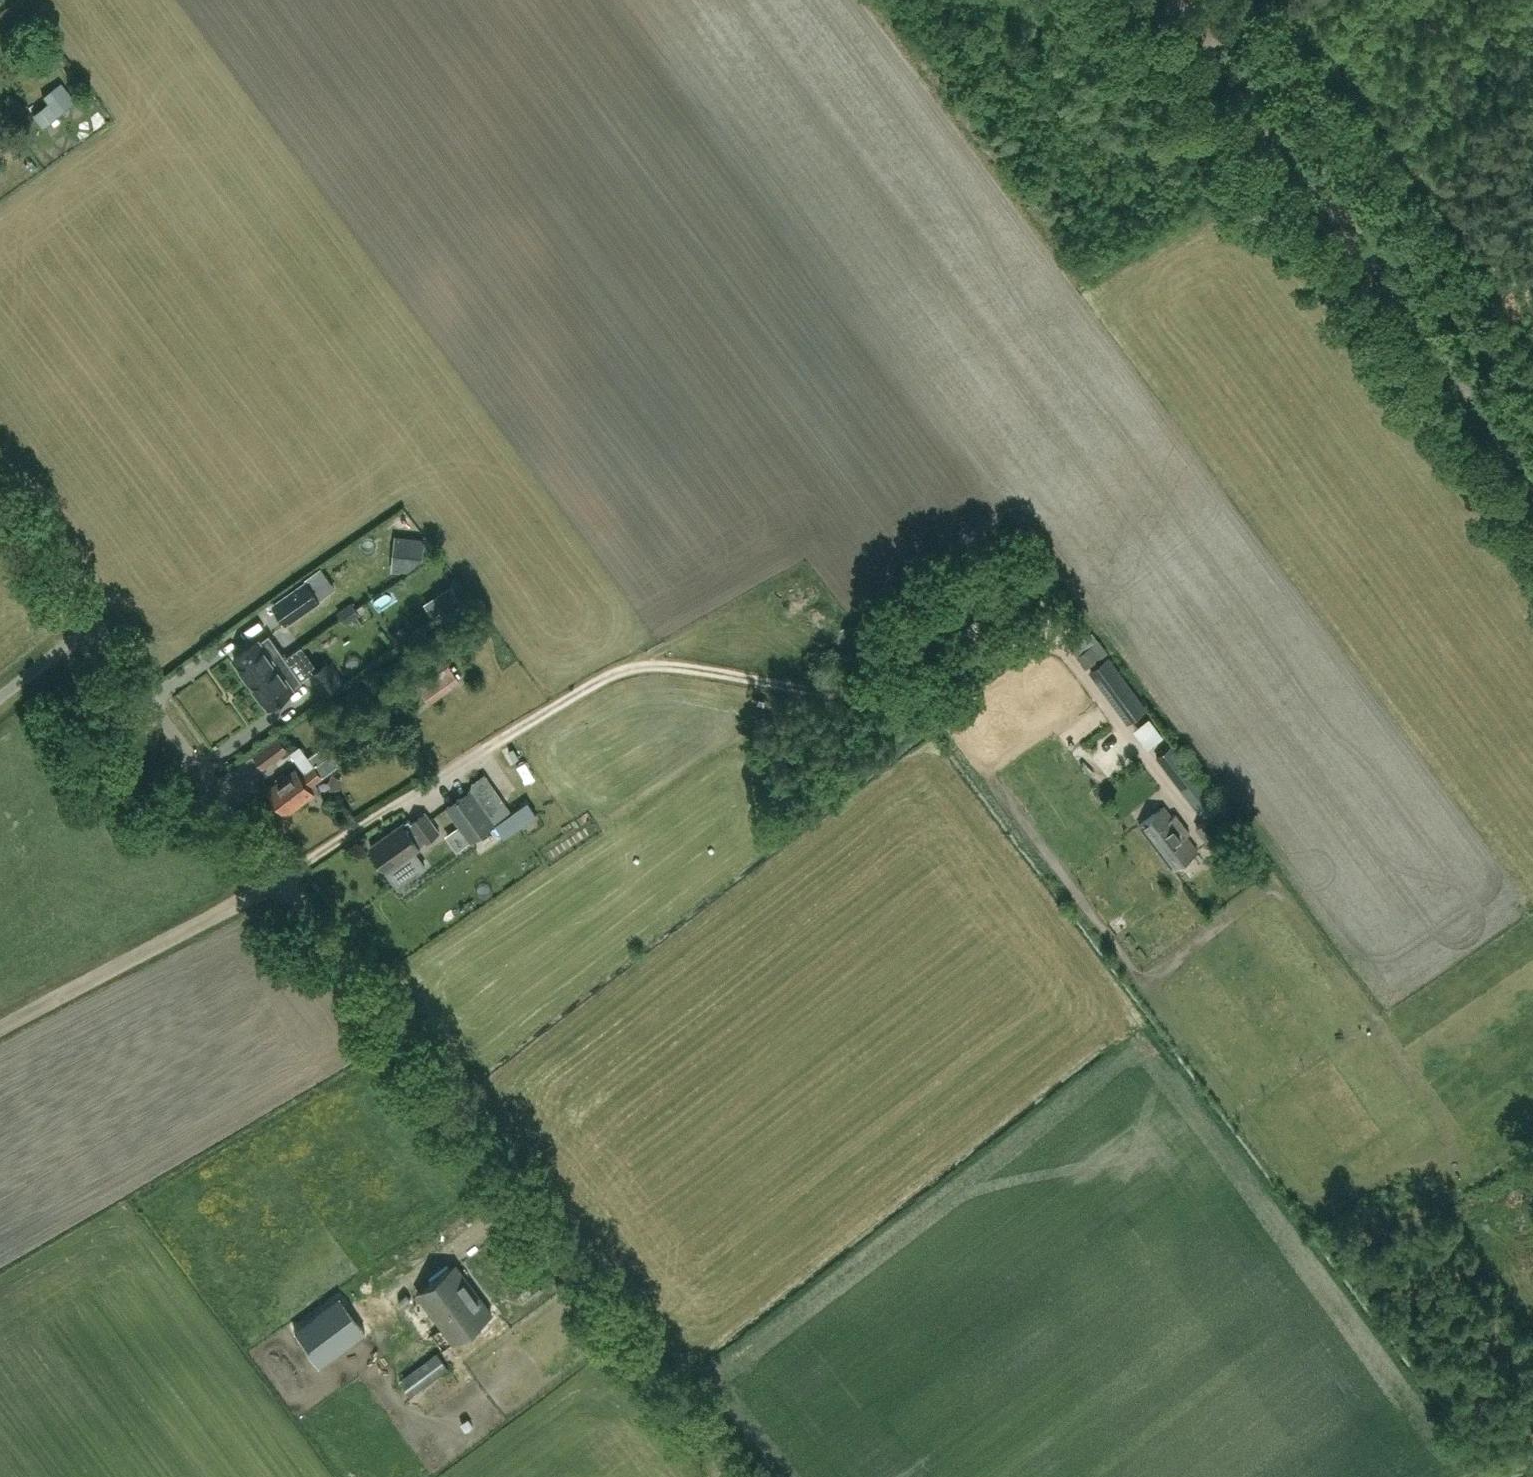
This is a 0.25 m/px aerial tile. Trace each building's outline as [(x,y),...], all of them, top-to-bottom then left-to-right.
[(63,78),(31,103),(43,118),(74,92),(63,78)] [(408,539),(406,560),(422,562),(424,540),(408,539)] [(274,601),(288,621),(321,597),(307,578),(274,601)] [(234,658),(251,682),(285,658),(269,635),(261,641),(260,639),(234,658)] [(1146,707),(1107,656),(1089,669),(1129,720),(1146,707)] [(293,686),(301,681),(285,658),(251,682),(268,707),(294,689),(293,686)] [(436,698),(465,672),(452,658),(423,684),(436,698)] [(323,661),(309,670),(323,691),(337,681),(323,661)] [(263,767),(288,749),(278,737),(254,755),(263,767)] [(269,788),(288,813),(321,787),(316,781),(340,762),(325,743),(309,756),(315,763),(301,773),(296,767),(269,788)] [(1211,795),(1173,744),(1149,761),(1163,778),(1170,773),(1196,807),(1211,795)] [(822,767),(826,777),(845,770),(842,760),(822,767)] [(472,789),(447,807),(471,841),(496,823),(472,789)] [(521,800),(494,815),(500,826),(527,811),(521,800)] [(1174,868),(1198,850),(1164,805),(1140,824),(1174,868)] [(426,841),(440,831),(425,812),(412,822),(410,819),(371,846),(388,870),(426,842),(426,841)] [(418,1292),(454,1341),(469,1330),(472,1334),(481,1327),(478,1323),(492,1313),(456,1264),(418,1292)] [(365,1332),(338,1296),(295,1329),(322,1365),(365,1332)] [(399,1383),(411,1399),(449,1371),(437,1355),(399,1383)]
